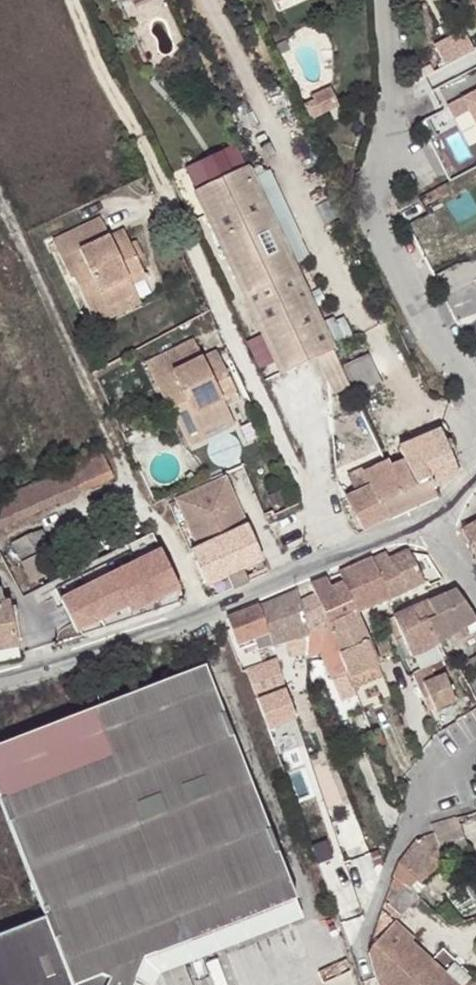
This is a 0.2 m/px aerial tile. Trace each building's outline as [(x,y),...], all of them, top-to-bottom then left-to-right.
[(277,13),(307,0),(272,0),(277,13)] [(462,31),(431,46),(442,69),(473,54),(462,31)] [(461,101),(462,103),(471,99),(475,108),(475,93),(461,101)] [(333,95),(314,104),(324,124),(342,116),(333,95)] [(462,103),(461,101),(418,122),(427,139),(469,117),(462,103)] [(247,168),(196,190),(237,277),(282,374),(318,358),(324,370),(338,363),(309,303),(257,191),(247,168)] [(75,282),(93,321),(136,299),(128,283),(143,275),(138,264),(130,249),(123,234),(109,241),(101,223),(54,245),(70,283),(75,282)] [(136,246),(130,249),(138,264),(144,261),(136,246)] [(136,299),(93,321),(97,331),(140,309),(136,299)] [(170,403),(187,441),(232,419),(224,403),(237,396),(218,355),(206,361),(198,343),(151,365),(166,403),(170,403)] [(369,357),(343,369),(355,395),(381,383),(369,357)] [(350,388),(338,363),(324,370),(335,394),(350,388)] [(232,419),(187,441),(191,450),(236,429),(232,419)] [(400,448),(405,462),(407,461),(416,484),(428,479),(432,488),(433,487),(459,476),(439,431),(400,448)] [(0,502),(0,531),(114,479),(103,455),(0,502)] [(407,461),(405,462),(389,469),(386,463),(350,480),(357,494),(346,498),(364,532),(437,496),(433,487),(432,488),(428,479),(416,484),(407,461)] [(195,552),(189,555),(204,588),(225,578),(240,571),(262,561),(224,480),(174,502),(195,552)] [(462,531),(475,557),(475,524),(462,531)] [(43,532),(14,547),(32,585),(49,576),(40,557),(53,552),(43,532)] [(423,585),(413,561),(409,553),(408,551),(386,560),(383,554),(371,560),(374,568),(378,566),(391,598),(423,585)] [(160,553),(52,603),(70,642),(123,618),(125,622),(180,596),(160,553)] [(427,555),(409,553),(413,561),(423,585),(438,578),(427,555)] [(360,574),(341,582),(354,612),(355,615),(357,613),(391,598),(378,566),(374,568),(371,560),(357,565),(360,574)] [(233,595),(248,588),(240,571),(225,578),(233,595)] [(325,579),(311,584),(316,598),(327,624),(354,612),(341,582),(329,587),(325,579)] [(458,590),(429,603),(437,620),(430,623),(440,642),(475,624),(475,619),(469,608),(458,590)] [(18,648),(10,604),(3,605),(1,591),(0,591),(0,651),(18,648)] [(252,609),(226,621),(235,647),(266,635),(271,647),(285,643),(307,635),(310,634),(299,605),(294,592),(252,609)] [(310,634),(307,635),(309,637),(305,649),(305,654),(305,657),(324,649),(336,678),(348,672),(327,624),(316,598),(299,605),(310,634)] [(425,650),(440,642),(430,623),(437,620),(429,603),(413,610),(421,627),(416,629),(425,650)] [(388,621),(402,651),(408,649),(412,657),(425,650),(416,629),(421,627),(413,610),(388,621)] [(354,612),(327,624),(348,672),(355,690),(385,677),(380,666),(357,613),(355,615),(354,612)] [(307,635),(285,643),(287,659),(305,657),(305,654),(305,649),(309,637),(307,635)] [(324,649),(305,657),(305,661),(321,654),(332,679),(333,679),(344,703),(358,697),(355,690),(348,672),(336,678),(324,649)] [(276,662),(245,674),(264,724),(286,715),(289,723),(298,719),(276,662)] [(208,672),(89,718),(185,949),(297,906),(208,672)] [(447,675),(419,687),(429,710),(434,708),(435,711),(457,702),(447,675)] [(89,718),(0,751),(0,793),(42,905),(12,916),(41,984),(132,984),(137,977),(146,964),(185,949),(89,718)] [(291,729),(269,737),(275,752),(297,744),(291,729)] [(402,866),(395,881),(402,887),(416,882),(418,880),(415,876),(427,860),(430,860),(443,855),(440,845),(465,837),(458,817),(431,826),(434,835),(416,841),(411,848),(398,864),(402,866)] [(468,847),(465,837),(440,845),(443,855),(468,847)] [(468,847),(443,855),(445,860),(470,852),(468,847)] [(334,854),(318,860),(334,901),(348,895),(334,854)] [(427,860),(415,876),(418,880),(445,860),(443,855),(430,860),(427,860)] [(395,881),(391,892),(397,896),(404,889),(402,887),(395,881)] [(408,891),(416,882),(402,887),(404,889),(397,896),(389,904),(391,906),(406,891),(416,901),(418,899),(408,891)] [(400,919),(416,901),(406,891),(391,906),(389,904),(388,906),(399,917),(400,919)] [(367,949),(372,946),(393,923),(399,917),(388,906),(386,904),(382,913),(367,949)] [(12,916),(0,921),(0,984),(41,984),(12,916)] [(393,923),(372,946),(389,964),(410,944),(412,941),(393,923)] [(381,984),(454,984),(410,944),(389,964),(372,946),(367,949),(377,974),(381,984)]
